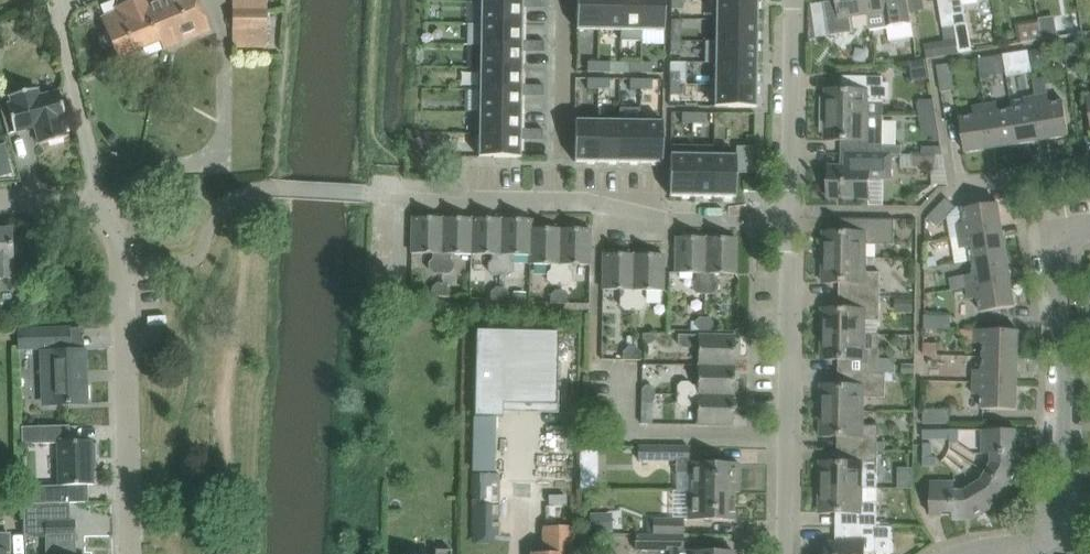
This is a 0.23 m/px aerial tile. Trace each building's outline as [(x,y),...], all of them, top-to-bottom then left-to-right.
[(103,18),(118,56),(160,39),(144,0),(117,0),(122,11),(103,18)] [(160,39),(163,49),(211,30),(199,0),(144,0),(160,39)] [(267,9),(267,0),(233,0),(233,46),(267,46),(267,9)] [(481,1),(523,2),(523,8),(535,8),(535,0),(481,0),(481,1)] [(535,8),(546,9),(546,0),(535,0),(535,8)] [(577,30),(599,30),(599,0),(577,0),(577,30)] [(599,30),(621,30),(621,0),(599,0),(599,30)] [(620,41),(642,41),(642,31),(643,0),(621,0),(621,30),(620,41)] [(642,44),(664,44),(664,31),(665,0),(643,0),(642,31),(642,44)] [(671,9),(680,9),(681,0),(671,0),(671,9)] [(716,20),(757,20),(758,0),(716,0),(716,20)] [(851,33),(855,32),(853,16),(868,14),(866,0),(838,0),(839,5),(825,8),(829,36),(851,33)] [(868,14),(871,30),(912,23),(909,0),(866,0),(868,14)] [(945,40),(924,44),(926,58),(947,54),(960,52),(956,32),(951,0),(939,0),(945,40)] [(956,32),(968,30),(963,3),(977,1),(977,0),(951,0),(956,32)] [(481,1),(481,23),(523,24),(523,8),(523,2),(481,1)] [(1040,23),(1042,39),(1057,37),(1056,30),(1054,16),(1039,18),(1040,23)] [(716,20),(715,41),(757,42),(757,20),(716,20)] [(481,23),(481,45),(523,46),(523,40),(523,24),(481,23)] [(1040,23),(1020,26),(1023,42),(1042,39),(1040,23)] [(671,30),(670,41),(680,41),(680,30),(671,30)] [(481,45),(480,68),(522,68),(522,52),(534,53),(534,40),(523,40),(523,46),(481,45)] [(534,40),(534,53),(545,53),(545,40),(534,40)] [(670,41),(670,52),(680,52),(680,41),(670,41)] [(705,42),(705,63),(715,63),(757,64),(757,42),(715,41),(705,42)] [(1077,43),(1064,45),(1068,71),(1081,69),(1077,43)] [(1013,54),(1016,72),(1031,69),(1028,52),(1013,54)] [(989,58),(978,60),(980,76),(991,75),(989,58)] [(587,62),(587,72),(598,72),(598,62),(587,62)] [(598,62),(598,72),(609,72),(609,62),(598,62)] [(630,62),(630,72),(641,72),(641,62),(630,62)] [(641,62),(641,72),(652,72),(652,62),(641,62)] [(715,63),(714,85),(753,85),(757,85),(757,64),(715,63)] [(937,66),(942,92),(955,90),(950,64),(937,66)] [(480,68),(480,90),(522,90),(522,96),(533,97),(533,84),(522,84),(522,68),(480,68)] [(670,73),(670,83),(679,83),(680,73),(670,73)] [(827,90),(826,115),(883,116),(884,100),(888,100),(888,83),(884,83),(884,77),(875,77),(853,76),(853,90),(827,90)] [(587,78),(587,88),(598,88),(598,79),(587,78)] [(598,79),(598,88),(609,89),(609,79),(598,79)] [(630,79),(630,89),(641,89),(641,79),(630,79)] [(641,79),(641,89),(652,89),(652,79),(641,79)] [(1046,80),(1033,82),(1036,97),(1048,95),(1046,80)] [(670,83),(670,94),(679,94),(679,83),(670,83)] [(533,84),(533,97),(545,97),(545,84),(533,84)] [(714,85),(714,107),(755,107),(756,107),(757,85),(753,85),(714,85)] [(40,145),(68,137),(63,120),(67,119),(60,91),(40,96),(38,88),(10,96),(12,103),(8,105),(15,133),(35,127),(40,145)] [(480,90),(479,112),(521,113),(522,96),(522,90),(480,90)] [(1050,104),(1048,95),(1036,97),(1044,140),(1070,136),(1064,102),(1050,104)] [(1026,108),(1012,110),(1018,144),(1044,140),(1036,97),(1024,99),(1026,108)] [(917,105),(919,116),(935,116),(933,100),(919,101),(917,105)] [(997,103),(985,105),(992,149),(1018,144),(1012,110),(999,112),(997,103)] [(960,119),(962,131),(966,153),(992,149),(985,105),(973,107),(975,116),(960,119)] [(479,112),(479,134),(521,135),(521,141),(532,141),(533,128),(521,127),(521,113),(479,112)] [(682,113),(682,123),(693,123),(693,113),(682,113)] [(693,113),(693,123),(704,123),(704,113),(693,113)] [(883,116),(826,115),(826,140),(847,141),(847,154),(892,154),(892,156),(902,156),(902,145),(883,145),(883,116)] [(935,116),(919,116),(922,132),(927,137),(933,136),(933,143),(940,142),(935,116)] [(575,158),(575,162),(597,162),(597,120),(575,120),(575,158)] [(597,120),(597,162),(618,162),(619,121),(597,120)] [(619,121),(618,162),(640,163),(641,121),(619,121)] [(641,121),(640,163),(662,163),(663,122),(641,121)] [(533,128),(532,141),(544,141),(544,128),(533,128)] [(479,134),(479,157),(521,157),(521,141),(521,135),(479,134)] [(736,155),(736,173),(752,173),(752,172),(752,147),(736,146),(736,155)] [(670,154),(670,196),(691,197),(692,155),(670,154)] [(892,154),(847,154),(846,167),(830,167),(829,198),(870,199),(870,177),(891,178),(892,156),(892,154)] [(942,154),(930,154),(920,154),(914,154),(914,165),(936,165),(939,165),(941,178),(947,178),(942,154)] [(692,155),(691,197),(713,197),(714,155),(692,155)] [(714,155),(713,197),(735,197),(736,173),(736,155),(714,155)] [(947,198),(928,217),(938,227),(957,208),(947,198)] [(957,225),(959,237),(1003,229),(998,203),(964,209),(966,217),(967,223),(957,225)] [(412,253),(434,254),(433,258),(430,262),(429,269),(434,274),(441,274),(442,217),(413,217),(412,253)] [(442,217),(441,274),(450,274),(455,269),(455,262),(451,259),(452,253),(471,254),(472,218),(442,217)] [(472,218),(471,254),(493,254),(493,259),(489,263),(489,270),(493,275),(501,275),(502,218),(472,218)] [(502,218),(501,275),(510,275),(514,270),(514,264),(511,260),(511,254),(531,255),(531,228),(532,228),(532,219),(502,218)] [(824,232),(824,258),(866,258),(866,244),(894,244),(895,241),(895,219),(851,219),(851,233),(824,232)] [(531,228),(531,255),(531,264),(552,264),(552,269),(548,273),(548,280),(552,285),(560,285),(561,228),(532,228),(531,228)] [(561,228),(560,285),(568,285),(572,280),(573,274),(569,270),(569,265),(590,265),(591,229),(561,228)] [(13,278),(11,229),(0,229),(0,278),(13,278)] [(1003,229),(959,237),(961,249),(971,247),(973,261),(1007,255),(1003,229)] [(676,237),(676,259),(675,273),(696,273),(696,279),(693,282),(692,290),(696,294),(705,294),(706,237),(676,237)] [(706,237),(705,294),(714,294),(718,291),(718,283),(714,279),(715,274),(736,274),(736,238),(706,237)] [(925,255),(927,267),(942,264),(940,252),(925,255)] [(634,254),(603,253),(603,290),(624,290),(624,295),(620,299),(620,306),(625,311),(633,311),(634,254)] [(634,254),(633,311),(641,311),(646,306),(646,299),(642,295),(642,290),(663,291),(663,276),(664,254),(634,254)] [(975,274),(953,278),(954,290),(966,288),(1011,280),(1007,255),(973,261),(975,274)] [(866,258),(824,258),(824,283),(850,283),(850,296),(881,297),(881,272),(865,272),(866,258)] [(1011,280),(966,288),(968,300),(979,298),(981,313),(994,310),(1016,307),(1011,280)] [(432,286),(431,294),(441,294),(441,282),(437,281),(432,286)] [(441,282),(441,294),(449,295),(450,288),(445,282),(441,282)] [(491,291),(491,299),(500,299),(501,286),(496,286),(491,291)] [(501,286),(500,299),(508,299),(509,292),(504,287),(501,286)] [(550,294),(550,303),(560,303),(560,290),(555,290),(550,294)] [(560,290),(560,303),(568,304),(568,296),(563,290),(560,290)] [(512,300),(528,301),(528,292),(512,292),(512,300)] [(880,321),(881,297),(850,296),(840,296),(840,309),(823,309),(823,334),(865,335),(865,321),(880,321)] [(895,299),(895,313),(914,313),(913,299),(895,299)] [(925,315),(925,328),(951,329),(952,316),(925,315)] [(700,331),(705,331),(705,317),(700,317),(696,321),(696,327),(700,331)] [(705,317),(705,331),(710,331),(713,327),(714,321),(710,317),(705,317)] [(55,394),(55,405),(86,404),(85,350),(71,350),(70,327),(17,330),(18,348),(48,347),(49,394),(55,394)] [(476,329),(474,416),(504,416),(504,403),(557,404),(558,331),(476,329)] [(1019,331),(962,329),(961,339),(975,339),(975,343),(984,343),(984,357),(1019,358),(1019,331)] [(656,338),(656,333),(643,333),(643,338),(646,342),(652,343),(656,338)] [(865,335),(823,334),(822,359),(839,359),(839,372),(849,372),(894,372),(895,372),(895,363),(891,358),(880,358),(880,335),(865,335)] [(698,345),(698,365),(734,366),(735,336),(678,335),(678,344),(682,348),(689,348),(693,345),(698,345)] [(623,352),(623,360),(632,360),(632,347),(628,347),(623,352)] [(632,347),(632,360),(641,360),(641,352),(636,347),(632,347)] [(974,370),(974,382),(1018,383),(1019,358),(984,357),(984,370),(974,370)] [(902,372),(915,372),(915,364),(902,364),(902,372)] [(677,386),(677,395),(734,395),(734,366),(698,365),(698,386),(692,386),(689,382),(681,382),(677,386)] [(894,379),(894,372),(849,372),(849,386),(822,385),(822,411),(863,411),(864,397),(886,398),(886,379),(894,379)] [(974,382),(974,394),(982,395),(982,409),(995,410),(1017,410),(1018,383),(974,382)] [(642,389),(642,394),(655,394),(655,389),(652,385),(646,385),(642,389)] [(648,404),(651,403),(655,399),(655,394),(642,394),(641,404),(648,404)] [(734,395),(677,395),(677,403),(681,407),(689,407),(692,404),(698,404),(697,425),(733,425),(734,395)] [(950,423),(950,421),(950,410),(924,410),(924,423),(950,423)] [(863,411),(822,411),(822,436),(848,436),(848,449),(878,450),(879,426),(863,426),(863,411)] [(70,426),(39,427),(40,443),(57,442),(58,486),(23,487),(23,504),(76,503),(76,485),(94,484),(93,457),(96,457),(96,444),(92,444),(92,441),(70,442),(70,426)] [(924,439),(937,439),(937,430),(924,430),(924,439)] [(937,439),(950,439),(950,430),(937,430),(937,439)] [(950,430),(950,439),(950,443),(959,443),(959,430),(950,430)] [(992,463),(987,472),(1012,486),(1021,471),(1021,452),(1013,452),(1013,441),(1017,441),(1017,430),(983,430),(983,453),(992,454),(992,463)] [(933,444),(923,444),(923,457),(933,457),(933,444)] [(689,460),(689,447),(638,446),(638,459),(646,460),(676,460),(689,460)] [(892,527),(877,526),(878,450),(848,449),(847,462),(821,462),(820,512),(842,513),(842,528),(892,528),(892,527)] [(597,451),(580,451),(581,464),(598,464),(597,451)] [(937,456),(933,457),(923,457),(923,467),(937,467),(937,456)] [(739,492),(739,463),(689,462),(689,460),(676,460),(676,473),(693,474),(693,491),(734,493),(739,492)] [(982,481),(973,486),(988,510),(1003,502),(1012,486),(987,472),(982,481)] [(931,482),(931,494),(931,516),(943,516),(943,512),(954,512),(954,520),(972,519),(988,510),(973,486),(964,491),(955,491),(955,482),(931,482)] [(734,493),(693,491),(689,491),(688,520),(734,520),(734,493)] [(653,519),(653,533),(683,535),(684,520),(653,519)] [(74,521),(52,522),(47,522),(47,537),(75,536),(74,521)] [(532,552),(532,553),(573,553),(573,552),(573,525),(542,525),(542,552),(532,552)] [(865,553),(892,553),(892,528),(842,528),(841,543),(827,543),(827,553),(865,553)] [(5,552),(11,552),(11,532),(0,532),(0,553),(5,553),(5,552)] [(653,533),(635,533),(635,549),(670,550),(683,550),(683,535),(653,533)] [(580,534),(579,548),(593,548),(593,534),(583,534),(580,534)]
